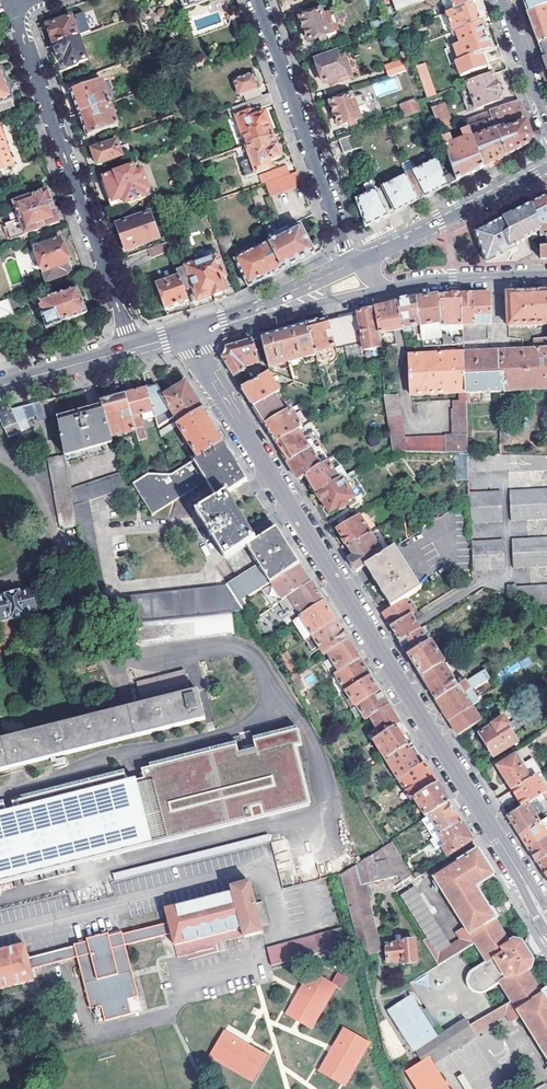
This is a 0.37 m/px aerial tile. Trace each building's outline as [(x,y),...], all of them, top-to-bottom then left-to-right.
[(190,9),(216,0),(187,0),(190,9)] [(397,12),(403,10),(426,1),(429,1),(429,0),(392,0),(397,12)] [(482,2),(482,0),(450,0),(454,12),(482,2)] [(528,16),(546,9),(546,0),(522,0),(528,16)] [(447,15),(454,34),(482,24),(490,21),(484,7),(482,2),(454,12),(447,15)] [(528,16),(530,20),(539,46),(546,43),(546,9),(528,16)] [(403,10),(397,12),(399,19),(405,16),(403,10)] [(301,20),(309,42),(329,35),(329,34),(339,31),(332,12),(322,15),(321,13),(301,20)] [(57,24),(48,27),(55,46),(79,38),(72,19),(62,23),(61,21),(57,23),(57,24)] [(371,24),(375,36),(391,30),(387,19),(371,24)] [(492,51),(482,24),(454,34),(453,34),(454,38),(458,37),(466,60),(492,51)] [(55,46),(61,65),(64,63),(68,71),(79,67),(78,65),(87,61),(79,38),(55,46)] [(410,49),(400,53),(402,61),(403,64),(414,60),(410,49)] [(153,55),(138,60),(144,76),(158,70),(153,55)] [(317,62),(324,85),(337,80),(338,85),(353,80),(345,57),(338,59),(337,55),(317,62)] [(427,99),(435,96),(432,87),(430,87),(421,60),(415,62),(427,99)] [(387,67),(391,78),(406,72),(403,64),(402,61),(387,67)] [(0,70),(0,114),(15,108),(2,69),(0,70)] [(246,104),(262,98),(254,75),(234,82),(239,98),(244,96),(246,104)] [(493,76),(468,85),(477,111),(502,102),(493,76)] [(103,80),(71,91),(80,115),(111,104),(103,80)] [(262,98),(246,104),(227,111),(231,121),(236,119),(251,114),(253,120),(259,118),(257,112),(274,106),(270,95),(262,98)] [(332,105),(339,127),(360,120),(357,110),(366,107),(367,104),(365,98),(362,96),(353,100),(352,97),(332,105)] [(401,106),(405,118),(420,112),(417,102),(416,101),(401,106)] [(519,103),(490,113),(494,126),(524,116),(521,109),(519,103)] [(80,115),(88,139),(119,128),(111,104),(80,115)] [(444,105),(431,109),(439,132),(452,127),(444,105)] [(490,113),(466,122),(482,170),(496,162),(503,159),(506,157),(496,131),(494,126),(490,113)] [(251,114),(236,119),(246,148),(273,138),(266,116),(259,118),(253,120),(251,114)] [(452,127),(439,132),(454,174),(457,182),(468,177),(482,170),(466,122),(452,127)] [(532,139),(526,124),(507,130),(506,128),(496,131),(506,157),(510,155),(527,147),(532,139)] [(13,167),(0,132),(0,172),(13,167)] [(358,135),(344,140),(349,154),(363,149),(358,135)] [(281,160),(273,138),(246,148),(251,162),(241,166),(246,180),(270,171),(268,165),(281,160)] [(93,151),(98,167),(124,158),(118,142),(93,151)] [(437,160),(406,176),(418,202),(427,197),(447,187),(444,179),(437,160)] [(104,179),(113,205),(123,201),(126,207),(147,198),(146,194),(150,192),(144,174),(138,176),(135,168),(104,179)] [(272,173),(274,181),(290,175),(287,168),(272,173)] [(290,175),(274,181),(266,184),(272,198),(303,187),(298,172),(290,175)] [(444,179),(447,187),(457,182),(454,174),(444,179)] [(406,176),(377,191),(391,216),(395,214),(418,202),(406,176)] [(367,229),(391,216),(377,191),(374,182),(365,186),(369,196),(357,201),(367,229)] [(48,191),(14,204),(20,220),(54,207),(48,191)] [(546,225),(546,198),(537,203),(533,205),(540,226),(546,225)] [(123,201),(113,205),(116,211),(126,207),(123,201)] [(513,244),(514,246),(523,241),(522,240),(528,237),(530,240),(541,235),(540,226),(533,205),(507,218),(500,221),(484,229),(475,234),(486,262),(488,262),(509,251),(507,247),(509,246),(513,244)] [(20,220),(15,222),(17,228),(22,226),(25,235),(60,223),(54,207),(20,220)] [(126,251),(150,242),(158,239),(149,214),(117,226),(119,230),(126,251)] [(269,245),(283,272),(315,255),(301,228),(290,233),(287,228),(270,237),(273,242),(269,245)] [(151,247),(150,242),(126,251),(119,230),(114,232),(123,257),(151,247)] [(30,252),(41,284),(67,275),(64,267),(69,264),(61,240),(59,241),(56,233),(24,244),(27,253),(30,252)] [(218,241),(224,258),(234,254),(228,237),(218,241)] [(170,253),(167,244),(149,250),(152,259),(170,253)] [(235,262),(249,289),(251,288),(279,274),(283,272),(269,245),(249,255),(247,252),(236,257),(238,261),(235,262)] [(214,304),(227,300),(225,295),(227,294),(222,281),(226,280),(219,259),(218,259),(216,253),(198,260),(199,265),(177,273),(179,278),(182,287),(185,286),(187,293),(193,291),(198,304),(213,299),(214,304)] [(182,287),(179,278),(156,286),(165,311),(188,303),(182,287)] [(36,304),(44,330),(87,314),(77,289),(36,304)] [(544,292),(529,293),(508,294),(509,327),(546,326),(546,292),(544,292)] [(476,296),(462,296),(464,326),(472,326),(472,332),(489,332),(489,325),(492,324),(492,322),(491,295),(476,296)] [(442,297),(437,298),(443,346),(458,344),(458,353),(464,352),(464,342),(464,326),(462,296),(448,297),(442,297)] [(425,299),(416,301),(422,327),(423,347),(443,346),(437,298),(434,298),(428,299),(425,299)] [(13,315),(8,301),(0,304),(0,320),(13,315)] [(422,327),(416,301),(413,301),(399,304),(403,330),(422,327)] [(381,309),(377,310),(382,349),(396,346),(394,333),(403,331),(403,330),(399,304),(395,305),(381,309)] [(382,349),(377,310),(356,315),(327,322),(334,347),(335,349),(344,348),(359,345),(363,345),(364,352),(382,349)] [(306,326),(313,352),(334,347),(327,322),(323,323),(309,327),(307,326),(306,326)] [(291,330),(279,334),(288,363),(314,356),(313,352),(306,326),(291,330)] [(472,326),(464,326),(464,342),(489,340),(489,332),(472,332),(472,326)] [(265,338),(261,339),(267,360),(269,368),(288,363),(279,334),(275,335),(265,338)] [(221,358),(233,377),(244,370),(243,367),(267,360),(261,339),(249,342),(225,349),(224,353),(221,358)] [(498,350),(499,373),(500,391),(546,389),(546,388),(546,341),(534,340),(535,349),(524,349),(503,350),(498,350)] [(347,361),(362,358),(359,345),(344,348),(347,361)] [(464,352),(465,375),(499,373),(498,350),(481,351),(464,352)] [(409,357),(412,396),(460,391),(466,391),(465,375),(464,352),(458,353),(409,357)] [(499,373),(465,375),(466,391),(500,391),(499,373)] [(250,405),(252,408),(278,392),(274,385),(269,377),(267,374),(241,390),(250,405)] [(152,412),(154,417),(158,416),(165,411),(169,419),(174,417),(179,425),(203,411),(201,407),(186,383),(175,390),(163,397),(162,395),(159,389),(157,386),(146,389),(152,412)] [(124,395),(130,417),(137,416),(142,414),(152,412),(146,389),(124,395)] [(451,410),(452,437),(468,436),(466,393),(466,391),(460,391),(461,399),(461,401),(454,401),(454,410),(451,410)] [(261,422),(263,426),(289,409),(278,392),(252,408),(261,422)] [(111,437),(134,430),(124,395),(101,401),(102,406),(111,437)] [(397,396),(384,398),(387,419),(401,417),(397,396)] [(11,437),(24,430),(19,421),(26,418),(25,416),(36,413),(38,420),(47,417),(43,401),(11,409),(9,406),(0,410),(0,419),(11,437)] [(65,455),(113,441),(111,437),(102,406),(59,418),(65,455)] [(273,442),(275,445),(298,430),(301,428),(289,409),(263,426),(273,442)] [(179,425),(177,426),(197,459),(223,444),(213,427),(203,411),(179,425)] [(152,412),(142,414),(143,420),(154,417),(152,412)] [(140,429),(137,416),(130,417),(134,431),(137,441),(145,439),(142,429),(140,429)] [(404,439),(401,417),(387,419),(392,451),(460,452),(469,453),(468,436),(452,437),(404,439)] [(277,448),(287,463),(310,449),(314,447),(308,437),(303,440),(302,438),(303,438),(298,430),(275,445),(277,448)] [(237,635),(234,612),(245,611),(249,611),(243,601),(270,584),(299,566),(288,549),(275,528),(255,541),(233,506),(226,494),(246,481),(234,461),(223,444),(197,459),(170,475),(146,475),(132,484),(151,514),(204,482),(208,480),(219,498),(216,500),(199,511),(212,531),(210,532),(214,539),(216,538),(228,558),(245,547),(249,545),(261,564),(256,567),(227,586),(113,599),(106,593),(89,500),(74,505),(77,524),(96,627),(124,623),(127,646),(237,635)] [(289,466),(298,481),(304,476),(321,466),(310,449),(287,463),(289,466)] [(462,479),(470,479),(470,470),(469,453),(460,452),(462,479)] [(469,453),(470,470),(510,469),(510,470),(546,469),(546,454),(469,453)] [(48,459),(61,527),(77,524),(74,505),(71,488),(65,456),(48,459)] [(317,494),(342,478),(347,475),(342,466),(334,471),(328,461),(321,466),(304,476),(316,495),(317,494)] [(89,500),(126,488),(121,471),(71,488),(74,505),(89,500)] [(346,485),(342,478),(317,494),(329,514),(338,509),(339,511),(347,506),(346,504),(361,494),(353,481),(346,485)] [(204,482),(216,500),(219,498),(208,480),(204,482)] [(512,520),(546,519),(546,488),(511,490),(512,520)] [(470,492),(472,521),(504,520),(502,490),(470,492)] [(212,531),(199,511),(195,513),(206,531),(207,531),(208,532),(210,532),(212,531)] [(359,516),(336,530),(342,539),(341,540),(345,547),(347,546),(347,547),(370,533),(359,516)] [(370,533),(347,547),(354,557),(348,561),(356,573),(365,566),(383,555),(370,533)] [(216,538),(214,539),(214,540),(213,541),(214,543),(224,560),(228,558),(216,538)] [(515,568),(546,568),(546,538),(513,539),(515,568)] [(473,540),(474,570),(506,569),(505,539),(473,540)] [(249,545),(245,547),(256,567),(261,564),(249,545)] [(383,555),(365,566),(370,574),(390,606),(392,609),(404,602),(421,591),(395,548),(383,555)] [(299,566),(270,584),(282,602),(311,584),(309,581),(299,566)] [(282,602),(281,603),(285,610),(289,608),(296,619),(300,617),(323,603),(313,587),(311,584),(282,602)] [(507,596),(520,600),(546,610),(546,587),(516,588),(515,586),(507,586),(507,596)] [(11,617),(13,619),(28,614),(27,612),(37,609),(31,590),(20,593),(19,589),(0,597),(0,621),(11,617)] [(392,609),(382,615),(384,617),(391,629),(411,616),(412,615),(404,602),(392,609)] [(323,603),(300,617),(312,637),(335,622),(329,612),(323,603)] [(424,617),(419,610),(412,615),(411,616),(415,623),(424,617)] [(411,616),(391,629),(392,631),(398,641),(400,643),(420,631),(415,623),(411,616)] [(293,622),(305,641),(312,637),(300,617),(296,619),(293,622)] [(259,623),(266,635),(271,631),(264,620),(259,623)] [(534,623),(540,633),(546,630),(540,620),(534,623)] [(335,622),(312,637),(323,656),(328,654),(348,641),(341,631),(335,622)] [(420,631),(400,643),(407,654),(409,657),(428,645),(420,631)] [(348,641),(328,654),(339,673),(359,660),(354,651),(348,641)] [(428,645),(409,657),(420,675),(422,678),(444,664),(431,643),(428,645)] [(277,658),(289,677),(296,674),(284,655),(277,658)] [(339,673),(336,675),(347,692),(370,678),(367,672),(359,660),(339,673)] [(444,664),(422,678),(429,690),(436,701),(458,688),(449,674),(453,671),(448,662),(444,664)] [(0,741),(0,771),(16,767),(63,755),(205,719),(198,691),(190,692),(185,671),(136,683),(142,705),(127,709),(51,728),(0,741)] [(451,725),(458,736),(481,722),(465,696),(490,680),(485,671),(458,688),(436,701),(447,719),(451,725)] [(293,683),(300,678),(297,672),(296,674),(289,677),(293,683)] [(370,678),(347,692),(356,707),(359,706),(379,693),(377,689),(370,678)] [(347,692),(342,694),(352,710),(354,709),(356,707),(347,692)] [(364,715),(367,720),(371,718),(389,707),(386,704),(379,693),(359,706),(364,715)] [(354,709),(359,718),(364,715),(359,706),(356,707),(354,709)] [(390,710),(389,707),(371,718),(382,736),(396,728),(400,725),(390,710)] [(480,734),(494,757),(518,743),(507,727),(508,726),(503,718),(492,725),(492,726),(480,734)] [(311,801),(298,745),(306,743),(302,728),(257,739),(259,748),(249,751),(241,753),(238,743),(145,766),(148,775),(140,777),(140,776),(136,777),(131,778),(129,770),(17,797),(18,802),(10,805),(9,799),(0,801),(0,877),(311,801)] [(382,736),(374,741),(386,759),(408,746),(397,730),(396,728),(382,736)] [(408,746),(386,759),(398,780),(424,764),(414,747),(409,749),(408,747),(408,746)] [(498,767),(497,769),(512,792),(541,774),(533,760),(526,764),(522,766),(520,762),(515,756),(498,767)] [(424,764),(398,780),(411,801),(414,799),(438,785),(427,767),(424,764)] [(512,792),(522,808),(539,798),(544,795),(546,793),(546,783),(541,774),(512,792)] [(438,785),(414,799),(425,818),(429,816),(449,804),(440,789),(438,785)] [(522,808),(509,817),(513,823),(519,834),(520,836),(540,824),(535,816),(543,811),(538,804),(542,802),(539,798),(522,808)] [(449,804),(429,816),(441,835),(461,822),(459,818),(449,804)] [(520,836),(527,847),(529,849),(546,838),(546,820),(540,824),(520,836)] [(447,857),(472,841),(468,835),(461,822),(441,835),(434,839),(440,849),(442,848),(447,857)] [(529,849),(530,851),(538,863),(546,858),(546,838),(529,849)] [(362,886),(366,885),(392,877),(396,883),(411,874),(392,843),(377,853),(381,860),(374,862),(373,856),(340,876),(361,957),(379,952),(366,903),(370,902),(368,896),(364,897),(362,886)] [(485,960),(472,969),(468,973),(466,977),(466,982),(467,987),(471,991),(475,994),(481,995),(486,993),(500,984),(511,1001),(516,1009),(520,1015),(546,1057),(546,997),(544,993),(542,994),(528,971),(531,969),(533,961),(526,951),(521,943),(526,939),(528,931),(511,943),(496,920),(498,919),(492,909),(490,910),(475,887),(494,876),(478,850),(434,878),(464,926),(470,935),(474,942),(485,960)] [(538,863),(539,866),(545,875),(546,874),(546,858),(538,863)] [(244,938),(264,933),(250,882),(231,887),(233,893),(166,910),(170,924),(172,935),(176,953),(243,936),(244,938)] [(383,951),(370,902),(366,903),(379,952),(383,951)] [(34,982),(32,969),(78,958),(91,1010),(101,1007),(128,1001),(139,998),(127,954),(125,946),(131,945),(172,935),(170,924),(123,936),(122,934),(109,937),(108,934),(87,941),(87,943),(76,946),(76,947),(30,958),(26,946),(0,952),(0,991),(34,982)] [(424,940),(439,964),(474,942),(470,935),(464,926),(455,931),(459,938),(439,951),(429,937),(424,940)] [(384,943),(392,959),(405,952),(407,955),(420,948),(409,928),(396,935),(397,936),(384,943)] [(267,949),(272,966),(315,955),(347,947),(343,930),(267,949)] [(315,955),(317,962),(349,954),(347,947),(315,955)] [(312,972),(287,1014),(311,1029),(338,987),(312,972)] [(434,1062),(478,1034),(478,1033),(472,1025),(467,1017),(443,1033),(428,1008),(421,1012),(410,996),(389,1009),(415,1050),(423,1062),(409,1070),(420,1088),(450,1088),(434,1062)] [(101,1007),(105,1021),(132,1015),(128,1001),(101,1007)] [(472,1025),(478,1033),(507,1015),(510,1021),(520,1015),(516,1009),(511,1001),(472,1025)] [(370,1045),(345,1030),(319,1072),(344,1087),(370,1045)] [(210,1056),(251,1080),(266,1056),(224,1031),(210,1056)]
